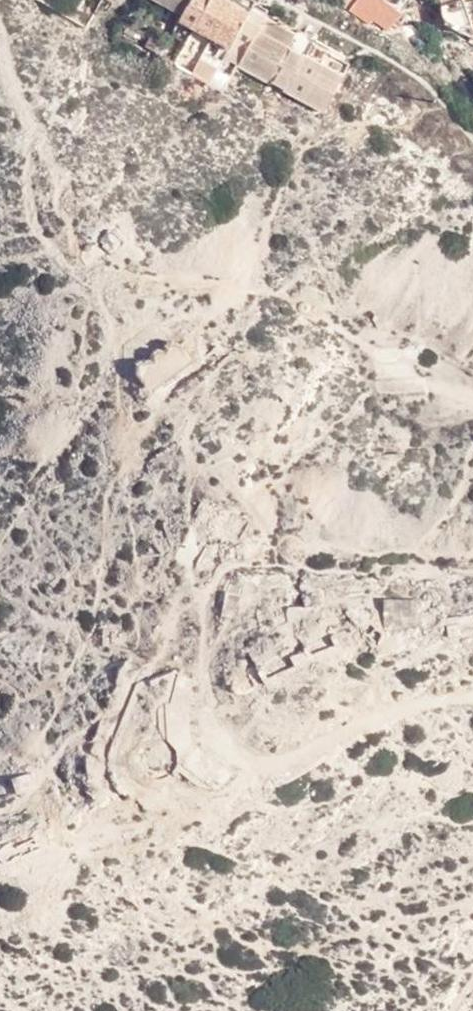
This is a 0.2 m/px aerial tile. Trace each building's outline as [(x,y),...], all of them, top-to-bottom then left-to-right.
[(203,0),(157,0),(193,20),(203,0)] [(258,15),(232,0),(203,0),(193,20),(189,25),(237,54),(240,48),(253,24),(258,15)] [(352,11),(370,25),(376,17),(390,26),(402,13),(384,0),(359,0),(352,11)] [(402,13),(411,0),(384,0),(402,13)] [(444,6),(444,14),(449,23),(455,29),(468,37),(472,39),(472,14),(468,0),(467,0),(465,0),(453,4),(444,6)] [(253,24),(240,48),(254,56),(266,35),(267,33),(273,22),(276,16),(261,9),(258,15),(253,24)] [(273,22),(267,33),(297,53),(304,41),(273,22)] [(278,88),(297,53),(267,33),(266,35),(254,56),(246,71),(278,88)] [(358,70),(304,41),(297,53),(352,82),(358,70)] [(352,82),(297,53),(278,88),(332,118),(352,82)] [(134,374),(153,400),(198,365),(182,345),(170,342),(164,350),(155,349),(148,353),(147,362),(137,364),(134,374)] [(402,458),(370,461),(372,476),(404,473),(402,458)] [(421,591),(384,591),(383,612),(420,613),(421,591)] [(319,619),(318,606),(297,608),(284,610),(284,621),(319,619)]
